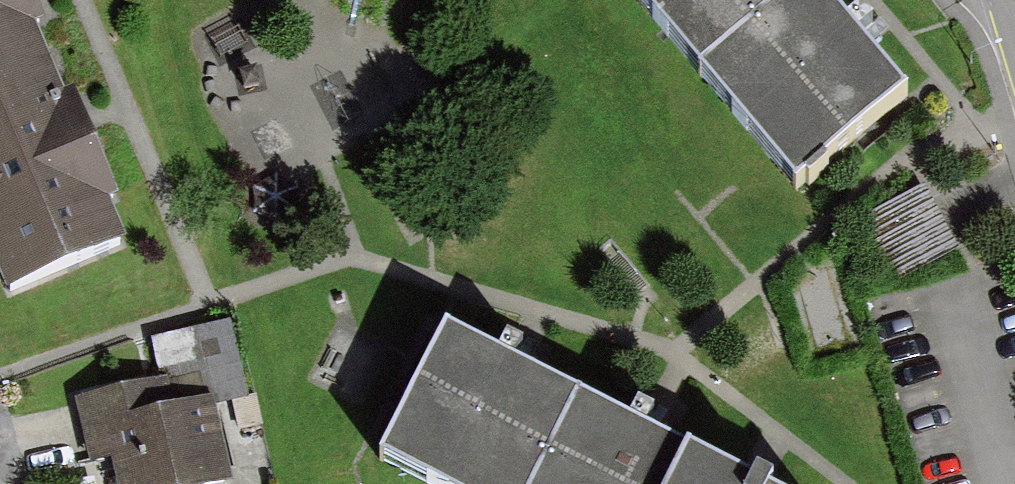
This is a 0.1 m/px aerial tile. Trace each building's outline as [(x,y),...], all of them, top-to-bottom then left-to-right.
[(50,51),(28,0),(0,0),(0,72),(50,51)] [(816,14),(805,0),(640,0),(718,95),(816,14)] [(718,95),(810,205),(908,124),(816,14),(718,95)] [(0,72),(0,282),(4,291),(130,237),(50,51),(0,72)] [(933,186),(885,207),(917,277),(965,256),(933,186)] [(300,204),(278,192),(259,202),(257,228),(276,240),(298,230),(300,204)] [(578,395),(446,321),(380,460),(428,483),(533,483),(578,395)] [(683,448),(578,395),(533,483),(665,483),(683,448)] [(135,483),(245,483),(235,407),(127,421),(135,483)] [(683,448),(665,483),(757,483),(683,448)]
